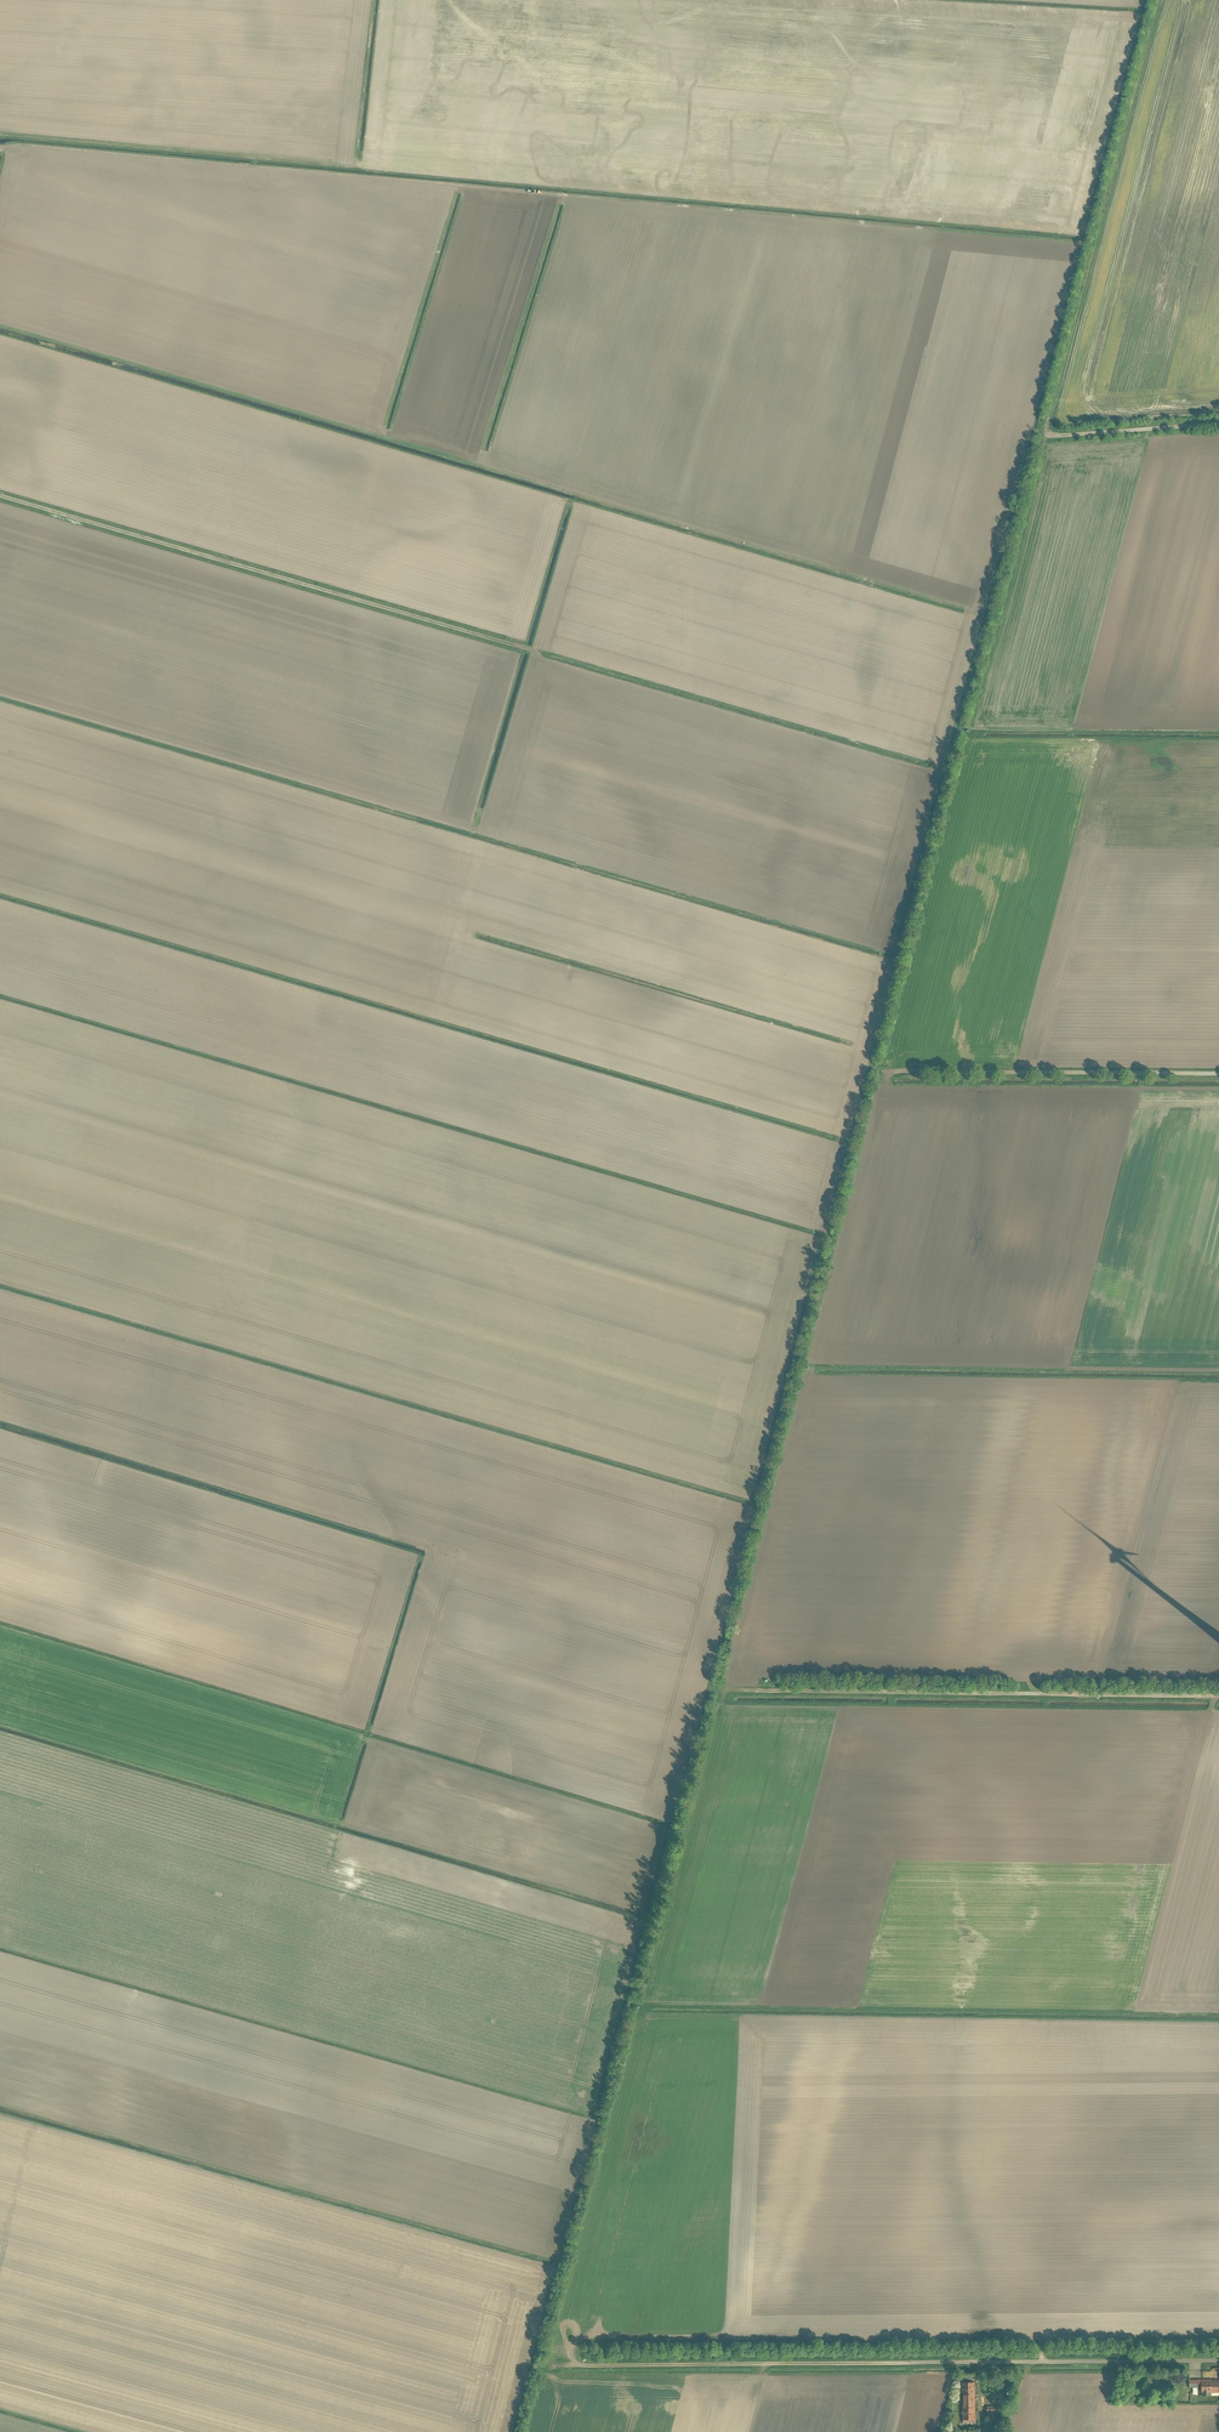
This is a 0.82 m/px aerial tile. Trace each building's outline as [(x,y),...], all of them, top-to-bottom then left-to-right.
[(1201,2380),(1189,2380),(1189,2388),(1201,2388),(1201,2380)] [(1201,2380),(1201,2388),(1201,2394),(1218,2394),(1218,2380),(1211,2381),(1211,2380),(1201,2380)] [(974,2383),(963,2384),(963,2420),(975,2420),(974,2383)]
